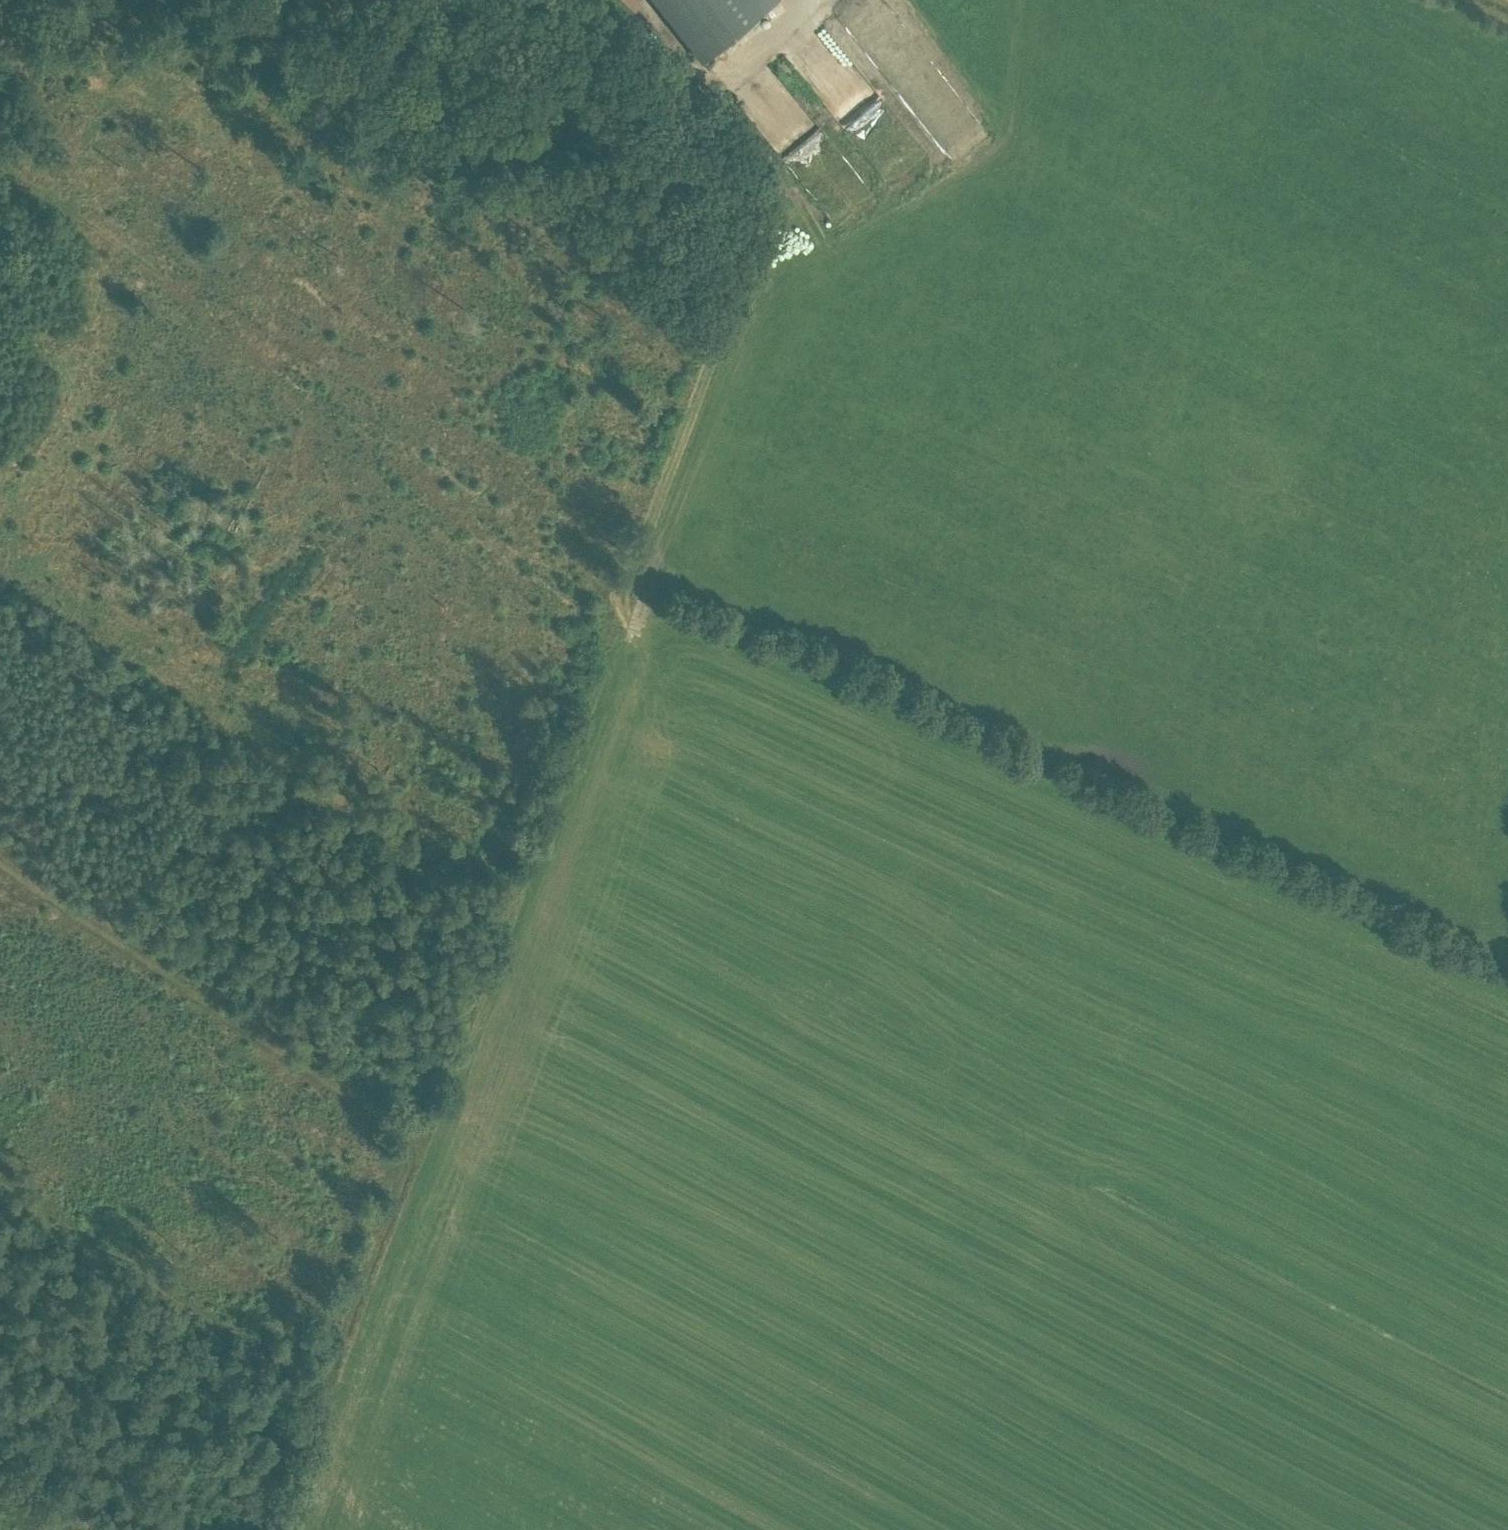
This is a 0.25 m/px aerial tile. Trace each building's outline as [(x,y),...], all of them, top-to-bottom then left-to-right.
[(778,0),(684,0),(721,46),(778,1),(778,0)]
